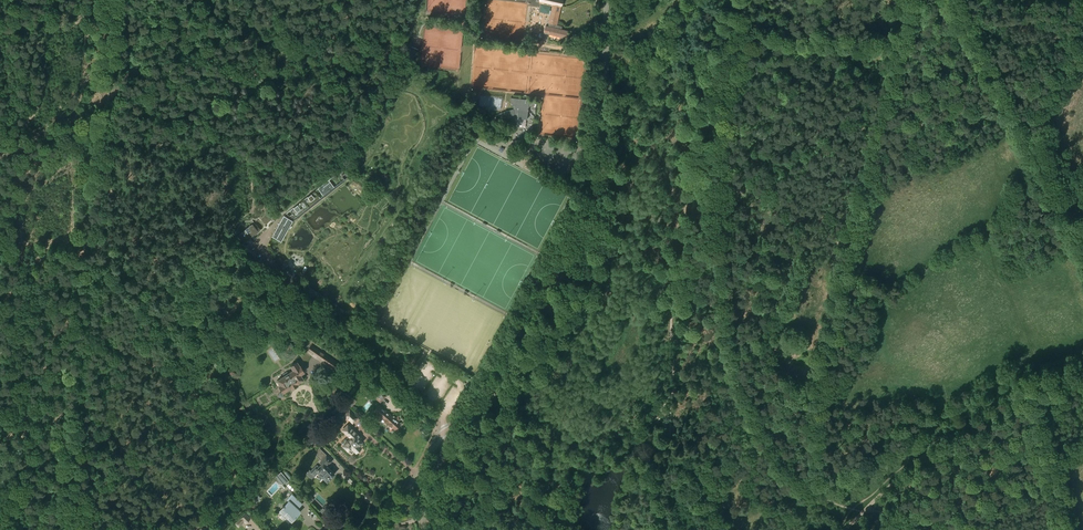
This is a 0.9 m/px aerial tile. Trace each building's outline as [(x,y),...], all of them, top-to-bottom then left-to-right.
[(538,2),(541,3),(552,6),(548,23),(549,23),(556,25),(557,25),(561,6),(562,6),(563,0),(538,0),(538,2)] [(556,25),(549,23),(548,27),(545,26),(544,32),(550,33),(549,34),(566,38),(567,34),(568,34),(569,31),(556,28),(556,25)] [(527,119),(529,107),(534,106),(535,100),(530,100),(511,97),(511,103),(513,105),(514,109),(510,110),(502,112),(498,114),(503,124),(507,123),(506,121),(510,119),(515,118),(518,117),(518,116),(527,117),(527,119)] [(344,179),(352,173),(346,166),(339,172),(344,179)] [(329,180),(317,189),(323,196),(334,187),(329,180)] [(315,191),(290,210),(295,218),(320,198),(315,191)] [(271,218),(266,213),(261,218),(266,223),(271,218)] [(283,216),(272,236),(272,237),(280,241),(279,240),(286,228),(290,220),(292,220),(288,218),(284,216),(283,216)] [(253,235),(260,230),(254,222),(236,236),(242,244),(251,237),(250,235),(252,234),(253,235)] [(289,271),(287,270),(286,269),(286,268),(285,267),(284,266),(284,265),(278,267),(280,271),(282,273),(283,274),(283,275),(287,277),(288,278),(290,279),(293,279),(297,280),(297,277),(295,277),(296,274),(293,273),(291,273),(290,272),(289,271)] [(333,370),(338,362),(312,344),(306,352),(333,370)] [(283,375),(276,380),(280,385),(279,385),(283,391),(290,387),(290,388),(297,384),(296,383),(302,379),(299,374),(303,372),(299,365),(299,366),(296,361),(289,365),(292,370),(287,373),(287,372),(285,371),(283,372),(283,375)] [(379,389),(373,396),(380,402),(386,395),(379,389)] [(378,405),(374,410),(377,413),(374,417),(379,421),(382,417),(384,419),(383,420),(395,429),(400,423),(397,421),(400,418),(396,415),(393,418),(378,405)] [(352,423),(358,418),(349,410),(344,415),(352,423)] [(362,442),(359,439),(355,434),(356,433),(347,425),(343,430),(351,438),(347,441),(346,440),(343,444),(344,445),(343,446),(348,451),(351,448),(356,452),(361,447),(359,445),(362,442)] [(322,478),(322,477),(327,482),(328,481),(331,479),(330,478),(335,474),(327,466),(326,465),(328,463),(328,464),(331,461),(326,456),(319,462),(321,464),(318,467),(317,465),(316,466),(310,472),(314,476),(318,472),(319,474),(320,475),(319,475),(322,478)] [(282,484),(287,480),(281,472),(276,476),(282,484)] [(298,513),(296,511),(298,509),(297,508),(302,504),(292,494),(289,497),(292,500),(290,502),(289,501),(287,503),(284,506),(284,505),(283,507),(280,511),(282,513),(281,514),(286,519),(288,518),(291,521),(292,520),(294,518),(296,516),(295,516),(298,513)] [(235,524),(238,527),(244,521),(246,523),(250,518),(245,514),(235,524)]
